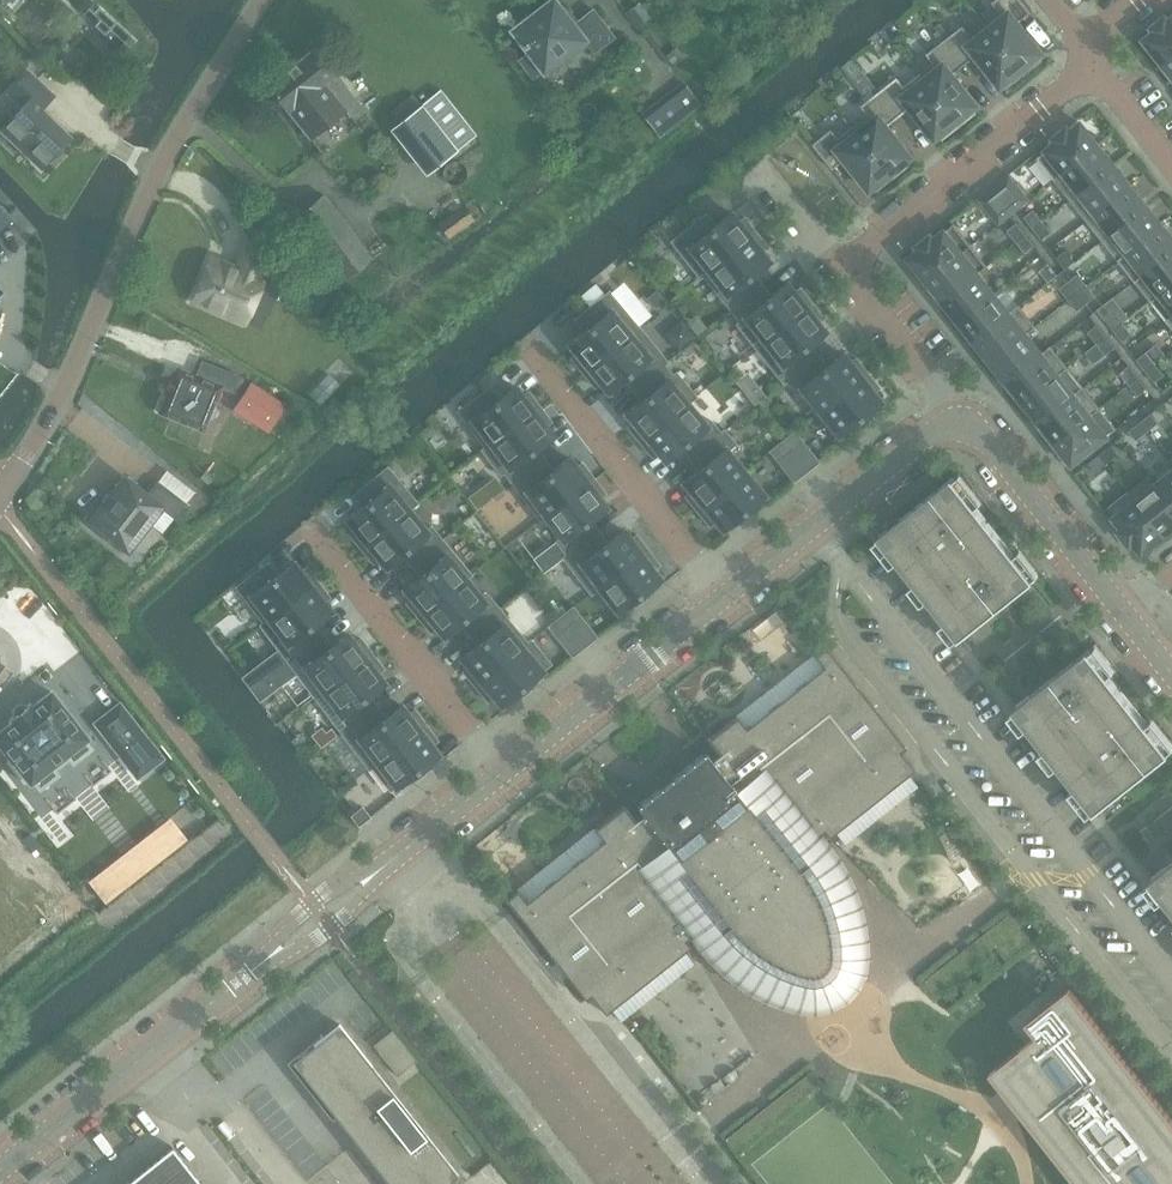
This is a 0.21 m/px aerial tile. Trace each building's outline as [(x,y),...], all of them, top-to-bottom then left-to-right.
[(590,37),(591,37),(600,49),(615,37),(595,10),(576,24),(558,0),(555,0),(533,17),(530,14),(518,23),(521,27),(516,30),(533,51),(521,60),(535,77),(546,69),(547,70),(590,37)] [(1019,22),(1031,13),(1021,0),(995,0),(992,3),(1003,17),(990,28),(985,22),(984,23),(1026,75),(1043,61),(1040,57),(1044,54),(1019,22)] [(93,2),(82,14),(124,53),(135,42),(93,2)] [(1171,53),(1171,18),(1169,21),(1166,18),(1162,21),(1162,22),(1156,27),(1158,29),(1145,40),(1161,61),(1171,53)] [(1026,75),(984,23),(970,34),(963,26),(945,40),(965,65),(976,56),(1001,88),(1005,85),(1008,88),(1026,75)] [(978,106),(953,74),(965,65),(945,40),(927,54),(933,63),(919,74),(960,126),(977,113),(974,109),(978,106)] [(288,111),(335,75),(314,48),(312,50),(313,50),(294,64),(287,70),(269,84),(268,84),(267,85),(287,111),(288,111)] [(1161,61),(1171,75),(1171,53),(1161,61)] [(49,122),(42,115),(44,113),(40,109),(53,96),(28,73),(8,94),(22,107),(1,130),(41,168),(70,138),(51,120),(49,122)] [(960,126),(919,74),(904,86),(898,77),(879,92),(900,117),(911,108),(936,140),(940,136),(943,140),(960,126)] [(361,107),(335,75),(288,111),(310,139),(345,112),(349,116),(361,107)] [(475,136),(439,90),(394,126),(429,171),(475,136)] [(913,158),(888,126),(900,117),(879,92),(861,106),(868,115),(854,126),(895,178),(912,165),(909,161),(913,158)] [(1054,179),(1098,144),(1081,123),(1068,134),(1065,131),(1059,136),(1059,135),(1054,138),(1057,142),(1037,158),(1054,179)] [(895,178),(854,126),(853,127),(857,132),(843,143),(832,129),(813,144),(833,169),(845,160),(870,191),(875,188),(878,192),(895,178)] [(1070,200),(1114,165),(1098,144),(1054,179),(1070,200)] [(1086,220),(1130,185),(1114,165),(1070,200),(1086,220)] [(1012,202),(1018,209),(1029,200),(1024,193),(1009,174),(997,184),(1012,202)] [(1102,240),(1146,205),(1130,185),(1086,220),(1102,240)] [(994,217),(999,224),(1010,215),(1005,208),(990,189),(978,199),(994,217)] [(372,258),(323,195),(293,219),(342,281),(356,299),(384,277),(370,259),(372,258)] [(448,238),(475,219),(464,204),(437,223),(448,238)] [(1118,261),(1162,226),(1146,205),(1102,240),(1118,261)] [(10,219),(0,208),(0,229),(10,219)] [(1024,217),(1033,229),(1043,221),(1034,210),(1024,217)] [(703,276),(756,233),(744,218),(742,219),(743,220),(739,223),(731,213),(710,230),(700,218),(671,242),(699,278),(703,276)] [(1052,233),(1043,221),(1033,229),(1042,240),(1052,233)] [(1007,231),(1017,242),(1026,235),(1017,223),(1007,231)] [(927,280),(971,245),(954,224),(934,240),(931,236),(927,239),(928,240),(921,245),(923,248),(910,259),(927,280)] [(1171,251),(1171,238),(1162,226),(1118,261),(1134,281),(1171,251)] [(748,278),(769,261),(761,251),(765,248),(766,249),(767,248),(756,233),(703,276),(730,310),(757,289),(748,278)] [(1035,246),(1026,235),(1017,242),(1025,253),(1035,246)] [(943,300),(987,266),(971,245),(927,280),(943,300)] [(1075,262),(1066,251),(1056,258),(1065,269),(1075,262)] [(1171,284),(1171,251),(1134,281),(1151,301),(1171,284)] [(248,328),(267,284),(260,281),(268,263),(248,254),(240,273),(214,261),(195,305),(248,328)] [(1058,275),(1049,264),(1039,271),(1048,283),(1058,275)] [(994,293),(978,274),(988,266),(987,266),(943,300),(959,321),(994,293)] [(1078,274),(1069,281),(1078,293),(1087,285),(1078,274)] [(1078,293),(1069,281),(1060,289),(1069,300),(1078,293)] [(623,282),(612,292),(640,324),(651,315),(623,282)] [(762,341),(811,302),(799,288),(798,289),(799,290),(795,293),(787,283),(765,300),(757,289),(730,310),(741,324),(745,320),(762,341)] [(605,295),(596,284),(578,298),(587,309),(605,295)] [(1151,301),(1152,302),(1161,295),(1171,309),(1171,284),(1151,301)] [(1096,297),(1087,285),(1078,293),(1087,304),(1090,301),(1096,297)] [(582,373),(638,327),(609,292),(605,295),(587,309),(579,316),(589,328),(568,345),(576,355),(572,358),(571,357),(570,359),(582,373)] [(975,341),(1019,306),(1018,305),(1009,312),(994,293),(959,321),(975,341)] [(1087,304),(1078,293),(1069,300),(1078,311),(1082,308),(1087,304)] [(803,348),(825,331),(817,322),(821,318),(822,319),(823,318),(811,302),(762,341),(754,347),(783,384),(786,381),(813,360),(803,348)] [(991,361),(1035,326),(1019,306),(975,341),(991,361)] [(1105,319),(1114,330),(1123,323),(1114,312),(1105,319)] [(1132,334),(1123,323),(1114,330),(1123,342),(1132,334)] [(1106,336),(1097,325),(1088,332),(1097,344),(1106,336)] [(1007,382),(1051,347),(1051,346),(1041,353),(1027,335),(1036,327),(1035,326),(991,361),(1007,382)] [(667,362),(638,327),(582,373),(594,388),(596,387),(595,386),(599,383),(607,392),(628,375),(638,387),(664,365),(667,362)] [(1115,348),(1106,336),(1097,344),(1106,355),(1115,348)] [(1023,402),(1067,367),(1051,347),(1007,382),(1023,402)] [(1137,360),(1146,371),(1155,364),(1146,352),(1137,360)] [(818,412),(867,373),(855,358),(854,360),(850,363),(842,354),(821,371),(813,360),(786,381),(796,394),(801,391),(818,412)] [(1164,375),(1155,364),(1146,371),(1155,382),(1164,375)] [(640,443),(688,403),(696,397),(676,373),(672,376),(664,365),(638,387),(646,397),(625,414),(633,424),(629,427),(629,426),(627,428),(640,443)] [(1138,377),(1129,366),(1120,373),(1129,384),(1138,377)] [(1039,422),(1083,387),(1083,386),(1073,394),(1059,376),(1068,368),(1067,367),(1023,402),(1039,422)] [(221,386),(177,369),(175,374),(173,373),(164,394),(167,395),(159,413),(203,431),(207,421),(212,418),(216,410),(214,405),(221,386)] [(837,436),(880,402),(874,394),(878,390),(877,390),(879,388),(867,373),(818,412),(837,436)] [(1147,388),(1138,377),(1129,384),(1138,396),(1147,388)] [(286,405),(250,382),(232,411),(268,433),(286,405)] [(484,447),(539,406),(528,392),(526,393),(527,394),(523,397),(515,387),(494,403),(485,391),(458,411),(484,447)] [(1055,443),(1099,408),(1083,387),(1039,422),(1055,443)] [(720,433),(709,420),(705,424),(688,403),(640,443),(651,457),(653,456),(653,455),(657,452),(664,461),(685,444),(694,454),(720,433)] [(530,452),(552,436),(545,426),(549,423),(549,424),(551,422),(539,406),(484,447),(481,450),(509,486),(539,463),(530,452)] [(1107,437),(1091,416),(1100,409),(1099,408),(1055,443),(1072,464),(1107,437)] [(1151,414),(1140,422),(1148,432),(1159,423),(1151,414)] [(1148,432),(1140,422),(1129,431),(1136,441),(1148,432)] [(744,472),(727,451),(735,444),(723,430),(720,433),(694,454),(704,466),(683,483),(690,493),(686,496),(684,497),(696,511),(744,472)] [(802,442),(794,432),(781,442),(789,452),(802,442)] [(789,452),(781,442),(769,451),(777,462),(789,452)] [(819,463),(802,442),(777,462),(794,483),(819,463)] [(1111,446),(1099,455),(1107,464),(1118,455),(1111,446)] [(1107,464),(1099,455),(1088,464),(1096,473),(1107,464)] [(540,521),(544,517),(594,480),(582,463),(580,465),(581,465),(577,468),(569,459),(548,475),(539,463),(509,486),(514,494),(517,491),(540,521)] [(361,550),(409,510),(417,503),(387,467),(357,492),(368,504),(346,521),(354,530),(350,534),(350,533),(348,534),(361,550)] [(722,530),(764,495),(744,472),(696,511),(709,526),(710,525),(710,524),(714,521),(722,530)] [(1158,484),(1150,475),(1149,476),(1171,505),(1171,473),(1158,484)] [(1149,476),(1129,492),(1163,536),(1171,529),(1171,505),(1149,476)] [(127,550),(160,507),(174,518),(185,504),(157,482),(147,495),(124,478),(90,521),(127,550)] [(584,524),(606,507),(599,498),(603,495),(605,494),(594,480),(544,517),(560,538),(556,542),(566,555),(593,534),(584,524)] [(953,480),(882,536),(962,638),(1033,581),(953,480)] [(479,489),(469,497),(478,509),(488,501),(479,489)] [(1163,536),(1129,492),(1107,509),(1123,529),(1120,532),(1123,536),(1124,535),(1129,541),(1131,539),(1142,553),(1163,536)] [(441,540),(430,526),(426,530),(409,510),(361,550),(373,563),(374,562),(378,558),(385,568),(406,550),(415,561),(441,540)] [(598,589),(648,551),(636,535),(634,536),(635,537),(631,540),(623,530),(602,547),(593,534),(566,555),(562,557),(590,595),(598,589)] [(418,619),(466,579),(471,575),(441,540),(415,561),(425,573),(404,590),(412,599),(408,603),(407,602),(405,603),(418,619)] [(616,612),(660,579),(653,569),(657,566),(657,567),(659,566),(648,551),(598,589),(616,612)] [(263,623),(317,582),(306,567),(305,568),(305,569),(301,572),(294,563),(272,579),(263,567),(236,587),(263,623)] [(499,609),(488,596),(483,599),(466,579),(418,619),(430,633),(431,631),(435,627),(443,637),(458,624),(467,635),(499,609)] [(309,628),(330,611),(323,602),(327,598),(328,599),(329,598),(317,582),(263,623),(259,625),(277,650),(287,662),(317,639),(309,628)] [(580,617),(572,607),(560,617),(567,627),(580,617)] [(474,686),(527,643),(499,609),(467,635),(476,646),(461,659),(469,668),(465,672),(464,671),(463,672),(474,686)] [(567,627),(560,617),(547,627),(555,637),(567,627)] [(597,638),(580,617),(567,627),(555,637),(572,658),(597,638)] [(314,698),(372,654),(360,639),(359,640),(359,641),(355,644),(348,634),(326,651),(317,639),(287,662),(296,675),(314,698)] [(500,706),(550,664),(530,640),(527,643),(474,686),(487,702),(489,700),(488,700),(492,697),(500,706)] [(828,837),(913,770),(899,752),(905,748),(825,646),(813,656),(822,667),(745,728),(736,716),(706,740),(717,754),(710,759),(705,753),(670,781),(676,788),(666,795),(661,788),(637,807),(641,813),(634,819),(623,805),(593,829),(602,840),(525,901),(516,890),(505,899),(514,911),(585,1000),(590,996),(604,1014),(613,1007),(690,946),(697,940),(704,950),(707,953),(726,936),(719,927),(727,920),(730,923),(739,933),(749,942),(759,950),(770,957),(782,963),(794,968),(806,971),(811,971),(815,970),(819,968),(822,965),(824,961),(825,956),(824,943),(822,930),(819,918),(815,905),(810,893),(803,882),(793,868),(802,861),(809,870),(830,855),(828,852),(820,843),(828,837)] [(296,675),(277,650),(241,678),(260,702),(296,675)] [(1089,651),(1018,708),(1098,809),(1169,753),(1089,651)] [(363,699),(384,683),(377,673),(381,670),(382,671),(383,669),(372,654),(314,698),(341,733),(371,711),(363,699)] [(0,732),(0,745),(11,759),(7,762),(24,783),(27,780),(30,783),(32,781),(39,790),(58,775),(53,770),(69,758),(73,764),(91,749),(84,740),(87,738),(51,692),(32,707),(30,704),(10,719),(12,722),(0,732)] [(119,704),(94,724),(116,752),(122,747),(123,749),(129,744),(128,742),(141,732),(119,704)] [(372,768),(426,727),(414,711),(413,712),(409,716),(402,706),(380,722),(371,711),(341,733),(369,770),(372,768)] [(390,791),(438,754),(431,745),(435,742),(436,742),(437,741),(426,727),(372,768),(390,791)] [(370,818),(362,807),(350,816),(358,827),(370,818)] [(1153,879),(1171,903),(1171,864),(1153,879)] [(989,1072),(1078,1183),(1171,1183),(1171,1117),(1069,986),(1025,1021),(1036,1035),(989,1072)] [(291,1061),(324,1103),(321,1106),(332,1120),(335,1117),(388,1183),(446,1183),(457,1175),(338,1024),(291,1061)] [(804,1097),(815,1088),(810,1082),(799,1090),(804,1097)] [(124,1183),(201,1183),(172,1147),(124,1183)]
